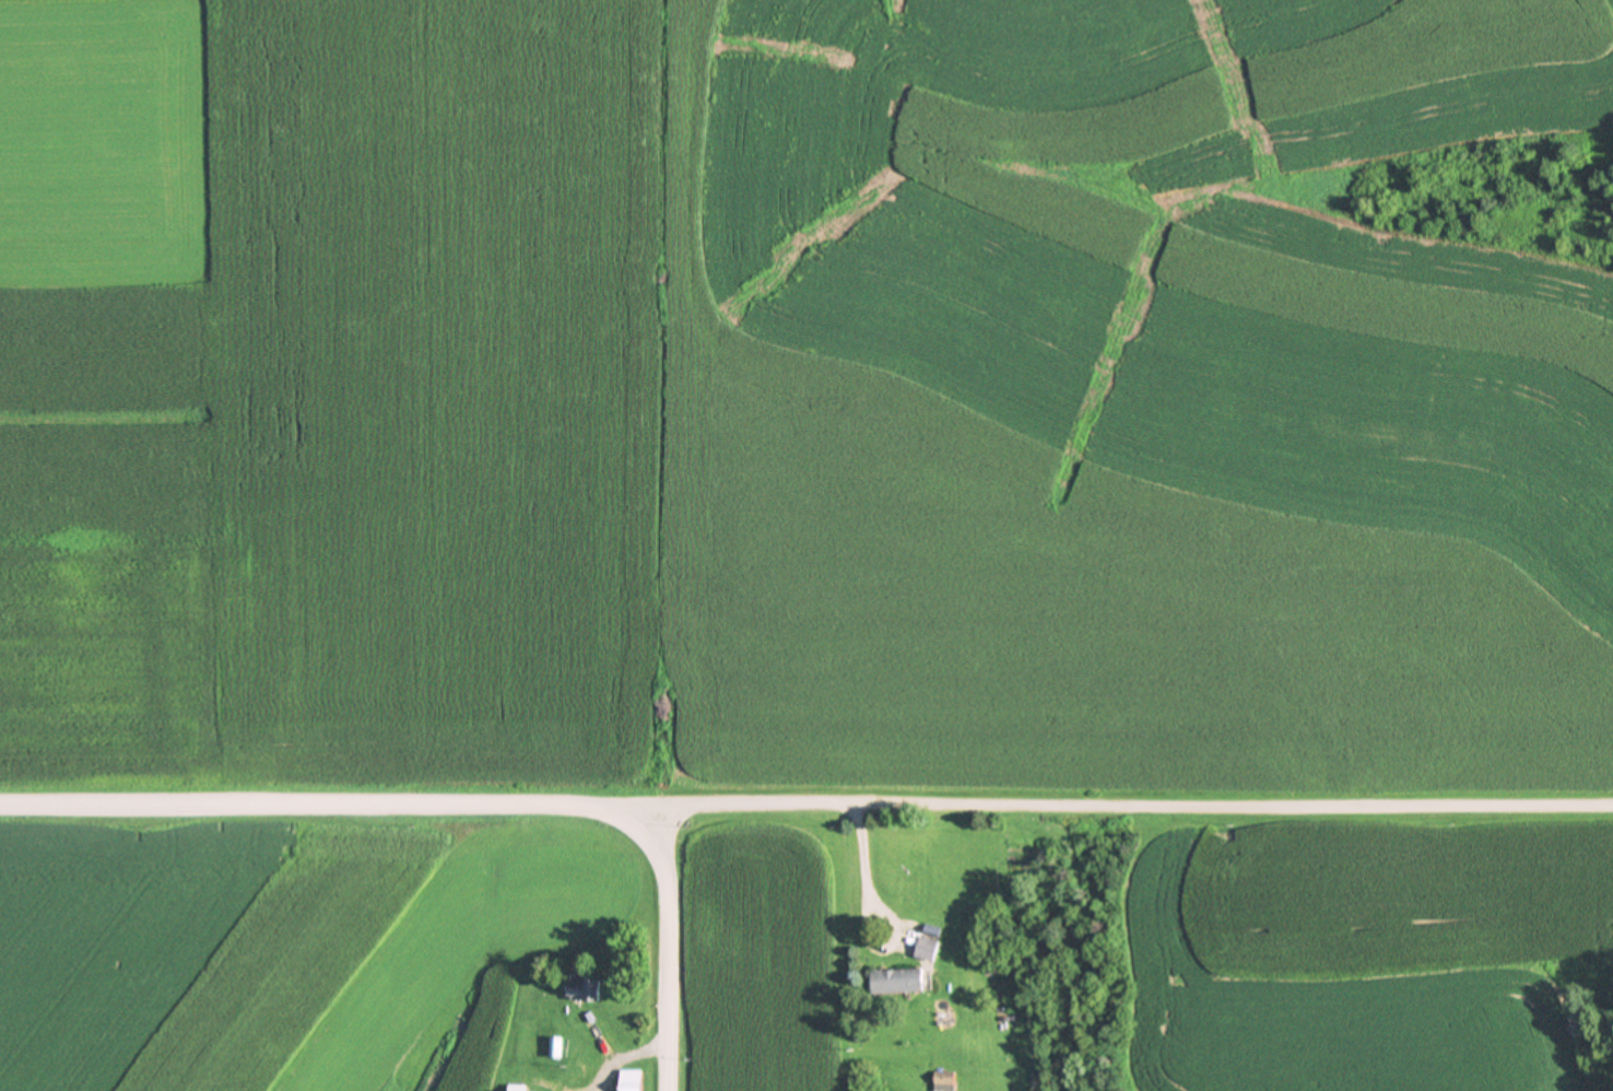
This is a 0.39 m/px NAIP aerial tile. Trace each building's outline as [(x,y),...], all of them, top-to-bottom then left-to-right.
[(935,962),(942,941),(922,935),(915,956),(935,962)] [(925,992),(925,969),(873,970),(873,993),(925,992)] [(600,978),(569,977),(569,999),(600,1000),(600,978)] [(622,1069),(622,1090),(644,1090),(644,1069),(622,1069)] [(957,1071),(937,1071),(937,1083),(957,1083),(957,1071)]
